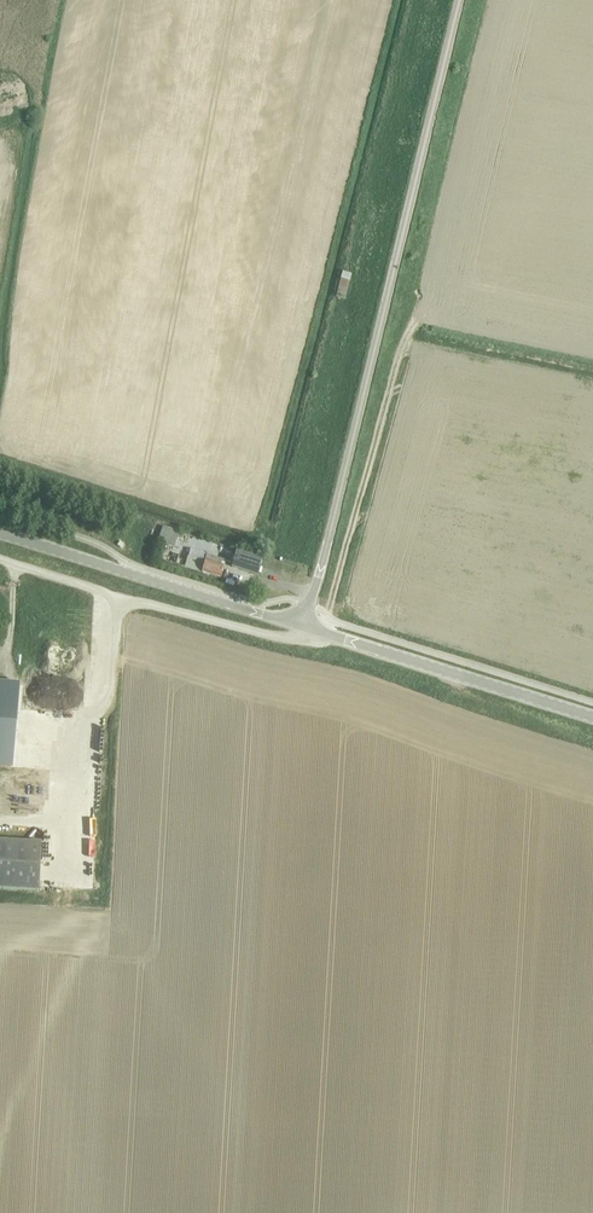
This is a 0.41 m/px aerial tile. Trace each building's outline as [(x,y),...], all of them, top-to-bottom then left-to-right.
[(345,266),(340,293),(349,295),(354,268),(345,266)] [(159,537),(158,541),(159,541),(162,542),(162,544),(174,547),(179,532),(162,528),(161,532),(160,535),(159,537)] [(236,552),(232,567),(258,576),(262,560),(236,552)] [(176,555),(173,565),(201,573),(204,563),(176,555)] [(201,573),(220,578),(223,567),(221,566),(223,560),(206,556),(201,573)] [(16,706),(18,686),(0,685),(0,765),(11,766),(16,706)] [(107,772),(96,770),(93,787),(104,789),(107,772)] [(21,810),(37,809),(36,800),(20,801),(21,810)] [(98,844),(98,832),(101,832),(101,818),(88,818),(88,827),(96,826),(96,835),(87,835),(88,844),(98,844)] [(39,891),(41,843),(0,841),(0,889),(39,891)]
